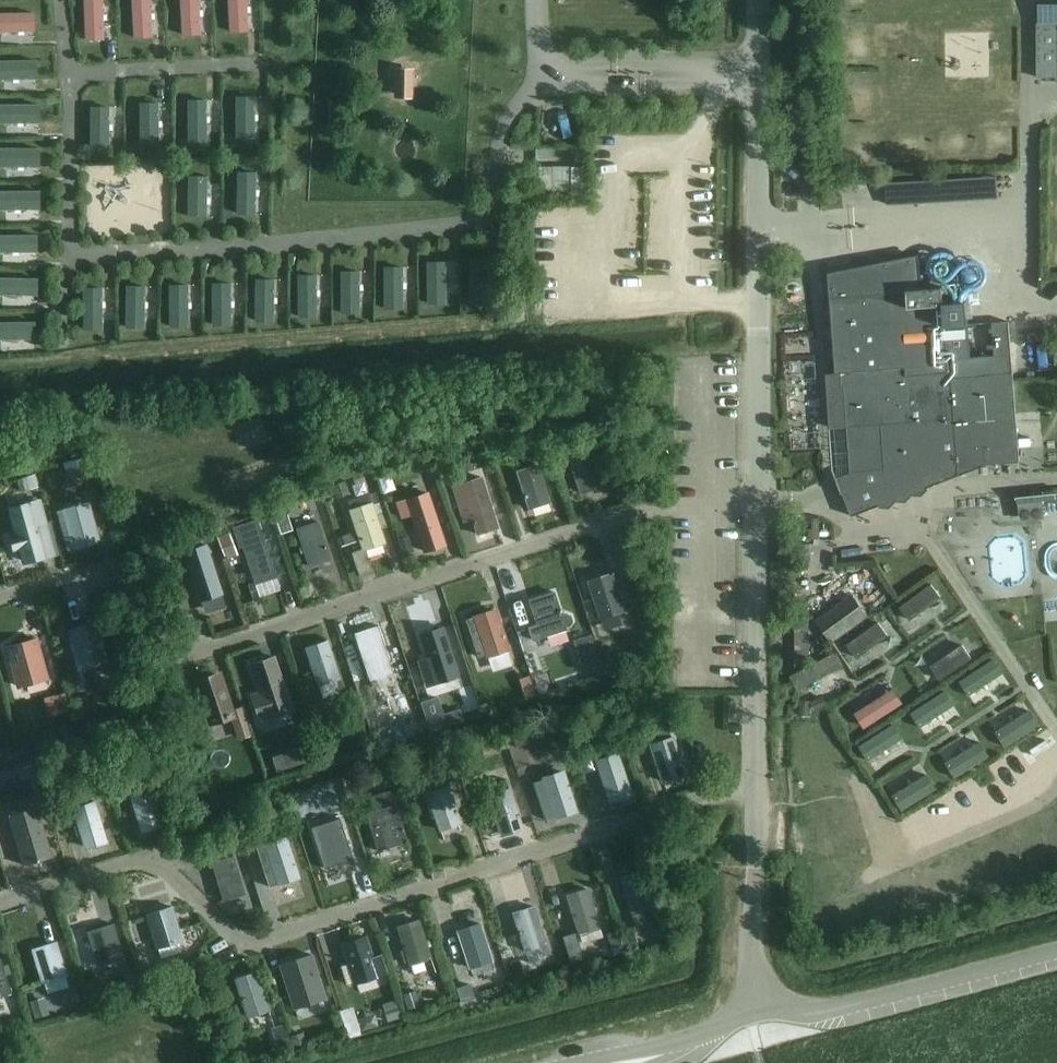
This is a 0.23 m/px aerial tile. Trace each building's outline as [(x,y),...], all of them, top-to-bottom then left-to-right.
[(102,0),(83,0),(83,40),(103,40),(102,0)] [(150,0),(131,0),(132,38),(151,37),(150,0)] [(198,0),(179,0),(180,35),(200,34),(198,0)] [(246,0),(227,0),(228,32),(247,31),(246,0)] [(1038,2),(1036,2),(1037,76),(1056,76),(1056,2),(1038,2)] [(979,36),(1006,36),(1006,17),(1002,17),(1001,3),(979,4),(979,36)] [(935,4),(934,42),(965,42),(966,4),(935,4)] [(34,12),(0,13),(0,32),(34,31),(34,12)] [(834,45),(865,45),(865,14),(834,14),(834,45)] [(955,56),(933,57),(934,91),(956,90),(955,56)] [(973,89),(988,89),(987,56),(973,56),(973,89)] [(36,60),(0,61),(0,79),(36,79),(36,60)] [(844,82),(866,81),(866,60),(844,61),(844,82)] [(893,63),(894,82),(913,82),(912,63),(893,63)] [(413,66),(394,65),(393,95),(412,96),(413,66)] [(254,139),(254,96),(235,96),(234,139),(254,139)] [(554,99),(554,128),(565,128),(565,99),(554,99)] [(206,143),(206,100),(187,100),(187,143),(206,143)] [(158,147),(158,104),(138,103),(138,146),(158,147)] [(39,106),(0,105),(0,124),(38,124),(39,106)] [(109,150),(109,107),(89,107),(89,149),(109,150)] [(973,114),(974,146),(991,146),(990,113),(973,114)] [(931,127),(937,152),(960,146),(954,121),(931,127)] [(1048,168),(1056,167),(1056,146),(1048,146),(1048,168)] [(40,149),(0,149),(0,168),(40,167),(40,149)] [(537,187),(551,188),(552,164),(538,164),(537,187)] [(583,164),(570,164),(570,192),(584,192),(583,164)] [(255,215),(255,172),(236,172),(236,215),(255,215)] [(207,219),(208,176),(188,176),(188,219),(207,219)] [(40,191),(0,192),(0,210),(40,210),(40,191)] [(36,236),(0,236),(0,255),(36,255),(36,236)] [(489,301),(489,258),(470,258),(470,301),(489,301)] [(446,305),(446,262),(426,262),(426,305),(446,305)] [(403,311),(403,268),(384,268),(384,311),(403,311)] [(360,315),(360,272),(340,272),(340,315),(360,315)] [(317,319),(317,276),(297,276),(297,319),(317,319)] [(37,298),(38,279),(0,279),(0,297),(37,298)] [(274,323),(274,280),(254,280),(254,323),(274,323)] [(230,327),(230,284),(210,284),(210,327),(230,327)] [(187,328),(187,285),(168,285),(167,328),(187,328)] [(145,330),(145,287),(125,287),(125,330),(145,330)] [(907,292),(831,298),(837,373),(841,373),(842,386),(834,387),(830,387),(832,428),(847,427),(849,453),(851,453),(853,485),(853,486),(842,490),(851,516),(879,505),(888,506),(895,499),(905,500),(911,493),(921,494),(927,487),(941,481),(941,479),(940,466),(958,464),(958,465),(993,463),(992,451),(1018,450),(1013,373),(949,377),(943,287),(907,289),(907,292)] [(102,332),(102,289),(82,289),(82,332),(102,332)] [(985,335),(1008,334),(1007,308),(984,309),(985,335)] [(34,323),(0,323),(0,341),(34,341),(34,323)] [(1016,329),(1017,355),(1027,354),(1026,328),(1016,329)] [(1045,333),(1031,333),(1031,359),(1045,358),(1045,333)] [(559,443),(549,446),(552,455),(562,452),(559,443)] [(591,443),(566,451),(580,494),(605,486),(591,443)] [(542,444),(530,448),(533,457),(545,454),(542,444)] [(485,452),(475,456),(478,464),(488,460),(485,452)] [(538,465),(516,472),(529,511),(550,504),(538,465)] [(34,475),(17,480),(21,492),(37,487),(34,475)] [(465,522),(472,520),(476,535),(497,528),(481,478),(454,487),(465,522)] [(349,494),(344,481),(331,486),(336,499),(349,494)] [(412,515),(424,551),(445,544),(428,493),(397,504),(402,518),(412,515)] [(316,495),(288,503),(291,516),(319,508),(316,495)] [(368,495),(348,502),(357,532),(360,540),(363,548),(363,549),(365,548),(384,542),(379,529),(368,495)] [(1044,498),(1019,500),(1021,517),(1045,515),(1044,498)] [(46,556),(37,525),(45,523),(39,502),(10,510),(17,536),(11,538),(15,550),(21,548),(25,562),(46,556)] [(99,541),(88,503),(63,510),(74,548),(99,541)] [(285,506),(273,510),(280,534),(292,530),(285,506)] [(820,540),(819,520),(806,521),(807,540),(820,540)] [(317,522),(296,529),(308,566),(329,560),(317,522)] [(237,530),(254,584),(276,577),(258,523),(237,530)] [(357,532),(342,536),(345,545),(360,540),(357,532)] [(229,534),(217,538),(225,558),(236,554),(229,534)] [(408,537),(398,540),(402,554),(413,551),(408,537)] [(184,552),(200,602),(221,595),(205,545),(184,552)] [(165,556),(156,559),(160,569),(168,566),(165,556)] [(588,581),(600,619),(602,618),(624,611),(612,573),(588,581)] [(529,600),(537,625),(528,628),(533,640),(566,629),(565,627),(569,626),(571,624),(572,621),(570,616),(568,614),(565,614),(561,615),(554,592),(529,600)] [(853,594),(818,619),(834,642),(869,618),(853,594)] [(508,648),(495,611),(466,620),(478,657),(487,654),(487,655),(508,648)] [(600,619),(592,621),(595,632),(605,628),(602,618),(600,619)] [(106,663),(99,637),(103,636),(102,632),(98,633),(96,625),(64,634),(79,688),(93,685),(88,668),(106,663)] [(369,681),(394,673),(378,625),(353,633),(369,681)] [(457,676),(442,628),(421,635),(428,658),(420,661),(428,685),(457,676)] [(599,659),(591,635),(574,640),(581,665),(599,659)] [(47,678),(37,640),(7,648),(17,686),(47,678)] [(327,640),(306,647),(318,684),(324,701),(341,695),(339,689),(338,687),(335,679),(339,677),(327,640)] [(983,651),(950,670),(963,694),(996,676),(983,651)] [(521,654),(512,657),(515,667),(524,664),(521,654)] [(274,657),(252,664),(261,693),(252,696),(259,718),(268,715),(269,717),(291,710),(274,657)] [(807,691),(821,685),(814,667),(800,672),(807,691)] [(211,723),(232,716),(240,741),(251,737),(242,709),(231,712),(219,675),(198,682),(211,723)] [(885,677),(848,703),(858,717),(895,691),(885,677)] [(535,694),(531,681),(521,684),(525,697),(535,694)] [(903,701),(915,724),(950,705),(937,682),(903,701)] [(354,691),(344,694),(347,704),(356,701),(354,691)] [(51,696),(55,714),(68,711),(64,693),(51,696)] [(998,738),(1030,714),(1018,699),(986,723),(998,738)] [(477,700),(464,704),(467,713),(479,709),(477,700)] [(885,716),(855,736),(868,755),(898,735),(885,716)] [(1041,727),(1007,742),(1014,758),(1048,742),(1041,727)] [(669,729),(657,733),(660,742),(672,738),(669,729)] [(937,753),(948,768),(979,744),(968,730),(937,753)] [(364,731),(348,736),(353,751),(369,746),(364,731)] [(516,747),(525,744),(521,731),(512,734),(516,747)] [(504,734),(492,737),(493,741),(494,745),(501,749),(508,747),(504,734)] [(660,742),(651,744),(663,781),(684,775),(672,738),(660,742)] [(303,747),(272,757),(277,771),(308,761),(303,747)] [(609,749),(596,753),(599,761),(612,757),(609,749)] [(597,762),(609,799),(630,793),(618,755),(612,757),(599,761),(597,762)] [(31,764),(24,771),(34,780),(41,773),(31,764)] [(920,767),(885,784),(891,796),(926,779),(920,767)] [(456,769),(446,773),(449,782),(459,778),(456,769)] [(546,820),(576,810),(564,773),(534,782),(546,820)] [(156,775),(135,782),(138,790),(159,784),(156,775)] [(918,822),(965,793),(955,778),(909,807),(918,822)] [(506,780),(500,781),(504,792),(509,790),(506,780)] [(130,793),(142,830),(170,822),(159,784),(138,790),(130,793)] [(449,786),(429,793),(441,830),(462,823),(449,786)] [(497,821),(501,834),(522,827),(510,790),(509,790),(504,792),(489,797),(494,812),(497,821)] [(365,813),(377,851),(392,846),(407,842),(395,804),(394,804),(390,791),(369,797),(374,811),(365,813)] [(93,796),(80,800),(82,807),(95,803),(93,796)] [(107,840),(95,803),(82,807),(75,809),(86,847),(107,840)] [(24,865),(52,857),(36,807),(9,815),(24,865)] [(1041,811),(1046,844),(1056,842),(1056,808),(1041,811)] [(340,817),(311,827),(324,869),(353,859),(340,817)] [(239,837),(232,839),(235,849),(242,847),(239,837)] [(286,837),(256,847),(269,887),(300,877),(286,837)] [(230,848),(214,852),(217,861),(212,863),(223,900),(244,894),(230,848)] [(649,895),(641,871),(620,878),(635,926),(657,919),(651,901),(649,895)] [(602,936),(587,889),(567,896),(582,943),(602,936)] [(158,948),(161,958),(181,952),(178,942),(182,940),(172,907),(147,914),(157,948),(158,948)] [(533,907),(512,914),(524,951),(545,944),(533,907)] [(419,920),(398,927),(404,947),(401,951),(404,962),(410,964),(410,965),(431,958),(427,947),(425,941),(419,920)] [(459,931),(471,968),(491,961),(479,924),(459,931)] [(491,930),(498,947),(515,941),(508,924),(491,930)] [(112,925),(87,933),(97,966),(122,959),(112,925)] [(632,930),(619,934),(623,946),(636,942),(632,930)] [(616,931),(606,934),(611,949),(621,946),(616,931)] [(365,937),(343,944),(349,963),(341,966),(347,985),(356,982),(356,983),(386,973),(380,955),(372,958),(365,937)] [(67,975),(57,942),(32,949),(42,983),(44,982),(47,993),(68,986),(65,976),(67,975)] [(280,965),(294,1008),(326,998),(312,955),(280,965)] [(519,960),(510,963),(514,976),(523,973),(519,960)] [(9,993),(0,964),(0,995),(9,993)] [(156,967),(146,969),(149,981),(159,979),(156,967)] [(236,977),(248,1014),(268,1008),(256,970),(236,977)] [(133,975),(126,977),(129,986),(135,984),(133,975)] [(468,987),(456,990),(460,1002),(472,999),(468,987)] [(380,1010),(394,1006),(389,990),(375,994),(380,1010)] [(79,994),(70,996),(73,1004),(81,1002),(79,994)] [(341,1027),(355,1024),(348,995),(334,998),(341,1027)] [(413,997),(406,1000),(409,1008),(416,1006),(413,997)] [(44,1001),(32,1005),(36,1017),(48,1013),(44,1001)] [(354,1003),(356,1017),(370,1014),(368,1001),(354,1003)] [(397,1007),(387,1010),(390,1021),(401,1018),(397,1007)] [(285,1026),(273,1029),(277,1045),(289,1042),(285,1026)] [(308,1034),(301,1036),(303,1045),(311,1043),(308,1034)]
